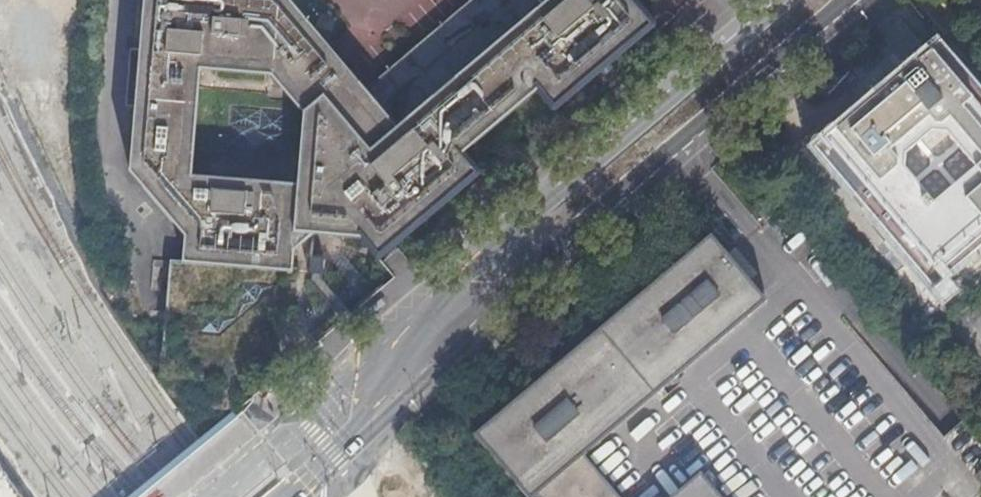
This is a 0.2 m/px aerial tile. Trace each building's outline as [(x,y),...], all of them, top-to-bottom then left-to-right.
[(316,236),(360,239),(377,260),(480,173),(464,154),(539,92),(555,110),(666,17),(685,0),(161,0),(151,159),(206,227),(204,256),(314,263),(316,236)] [(816,151),(929,285),(963,256),(969,264),(976,257),(970,250),(980,240),(980,95),(951,60),(937,42),(922,56),(816,151)] [(582,453),(769,296),(713,230),(474,432),(529,496),(619,496),(582,453)] [(698,473),(670,496),(719,496),(698,473)]
